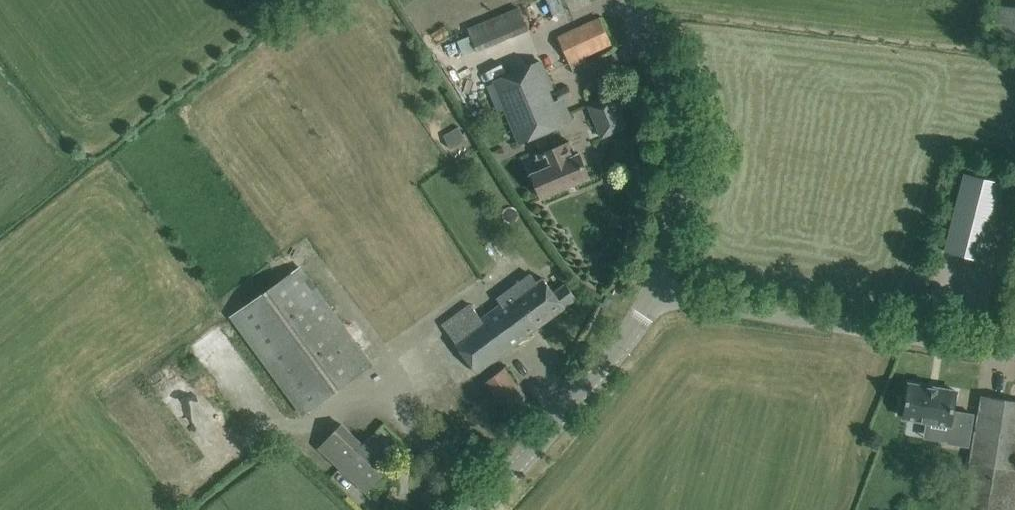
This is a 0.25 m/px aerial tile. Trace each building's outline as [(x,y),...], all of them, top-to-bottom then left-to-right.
[(997,39),(1014,41),(1014,3),(1001,1),(997,39)] [(524,5),(471,25),(474,33),(461,38),(467,53),(533,29),(524,5)] [(558,37),(569,62),(611,42),(600,18),(558,37)] [(493,81),(519,142),(566,122),(557,100),(553,101),(549,91),(552,89),(541,61),(493,81)] [(480,65),(466,71),(471,82),(485,76),(480,65)] [(614,93),(587,104),(596,126),(607,122),(612,134),(628,128),(614,93)] [(450,149),(466,139),(459,126),(442,136),(450,149)] [(533,172),(532,173),(542,197),(590,177),(579,153),(576,154),(570,141),(538,155),(543,168),(534,173),(533,172)] [(1004,182),(965,172),(945,250),(984,260),(1004,182)] [(302,415),(373,364),(301,265),(230,316),(302,415)] [(566,283),(554,292),(543,277),(537,282),(531,273),(497,298),(501,304),(508,299),(522,317),(512,325),(522,339),(577,298),(566,283)] [(508,299),(501,304),(482,318),(471,304),(443,325),(477,372),(522,339),(512,325),(522,317),(508,299)] [(511,417),(530,403),(504,368),(485,382),(511,417)] [(907,399),(901,398),(898,414),(904,415),(904,417),(950,425),(947,443),(969,446),(974,414),(954,410),(957,391),(939,388),(939,387),(928,385),(928,386),(909,383),(907,399)] [(968,509),(1014,509),(1014,400),(982,395),(971,462),(976,463),(971,490),(968,509)] [(365,491),(393,462),(369,439),(363,445),(341,424),(319,448),(365,491)]
